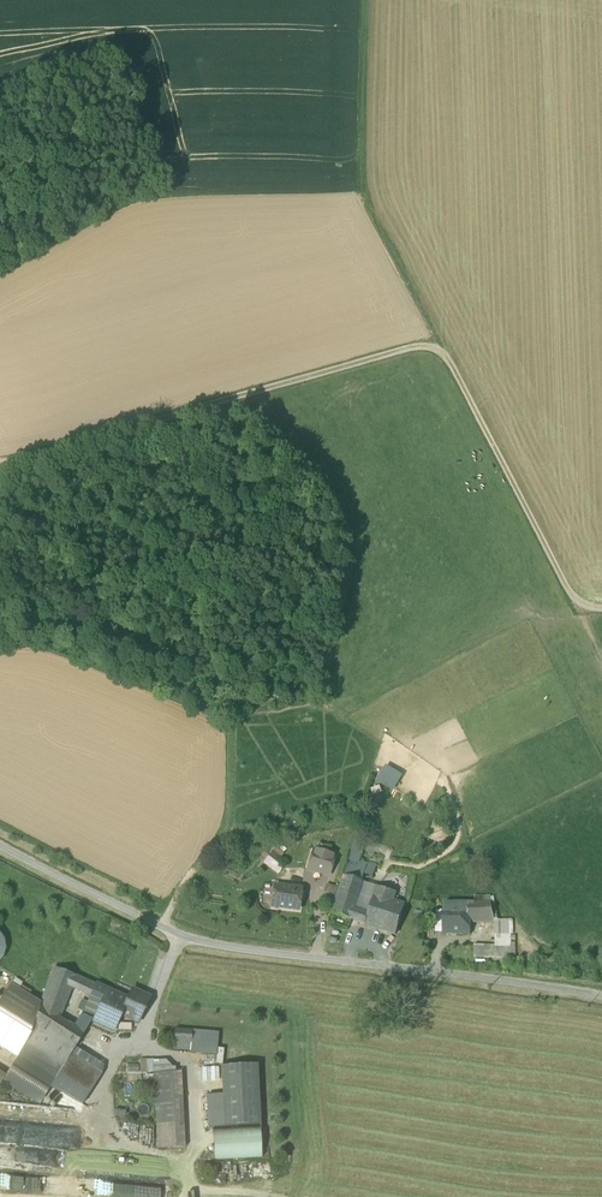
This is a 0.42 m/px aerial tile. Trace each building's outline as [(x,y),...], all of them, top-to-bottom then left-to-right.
[(402,776),(386,767),(376,783),(393,793),(402,776)] [(308,870),(328,876),(334,856),(314,850),(308,870)] [(264,863),(277,874),(284,866),(271,855),(264,863)] [(348,859),(343,875),(362,881),(367,866),(348,859)] [(331,913),(350,920),(353,909),(362,881),(343,875),(331,913)] [(378,887),(362,881),(353,909),(361,912),(368,914),(378,887)] [(326,893),(334,895),(336,886),(328,884),(326,893)] [(272,907),(298,910),(301,889),(275,886),(272,907)] [(365,924),(396,935),(405,905),(393,901),(396,892),(378,887),(368,914),(365,924)] [(442,934),(470,935),(471,924),(468,904),(444,904),(443,911),(436,910),(435,929),(443,929),(442,934)] [(471,924),(495,923),(491,904),(468,904),(471,924)] [(361,912),(353,909),(350,920),(357,922),(361,912)] [(368,914),(361,912),(357,922),(365,924),(368,914)] [(495,923),(495,935),(511,935),(511,932),(511,922),(507,922),(502,922),(498,923),(495,923)] [(511,959),(511,935),(495,935),(495,946),(474,945),(473,957),(511,959)] [(60,1017),(73,985),(77,976),(54,967),(41,1003),(40,1006),(60,1017)] [(77,989),(91,995),(95,984),(77,976),(73,985),(75,986),(77,989)] [(18,1056),(56,1079),(60,1072),(64,1065),(27,1041),(40,1006),(41,1003),(10,984),(0,1000),(0,1045),(18,1056)] [(107,990),(95,984),(91,995),(102,1000),(107,990)] [(132,989),(128,999),(121,1013),(122,1014),(128,1017),(128,1018),(138,1022),(150,997),(132,989)] [(114,1030),(122,1014),(121,1013),(128,999),(110,991),(107,990),(102,1000),(93,1020),(114,1030)] [(72,1053),(84,1032),(75,1026),(60,1017),(40,1006),(27,1041),(64,1065),(72,1053)] [(83,1014),(80,1018),(80,1020),(89,1025),(92,1020),(83,1014)] [(84,1032),(89,1025),(80,1020),(80,1018),(75,1026),(84,1032)] [(175,1029),(174,1041),(191,1043),(192,1031),(175,1029)] [(201,1031),(192,1031),(191,1043),(190,1050),(190,1053),(217,1055),(219,1033),(201,1031)] [(190,1050),(191,1043),(174,1041),(173,1048),(190,1050)] [(96,1068),(72,1053),(64,1065),(60,1072),(87,1090),(95,1076),(96,1068)] [(18,1056),(6,1075),(2,1081),(40,1104),(56,1079),(18,1056)] [(154,1061),(154,1073),(173,1072),(172,1067),(166,1060),(154,1061)] [(222,1095),(224,1127),(260,1125),(257,1065),(221,1067),(222,1095)] [(219,1067),(203,1068),(203,1082),(220,1081),(219,1067)] [(154,1073),(156,1111),(183,1110),(181,1072),(173,1072),(154,1073)] [(209,1127),(224,1127),(222,1095),(207,1095),(209,1127)] [(156,1111),(157,1125),(184,1123),(183,1110),(156,1111)] [(185,1138),(184,1123),(157,1125),(158,1138),(158,1148),(185,1147),(185,1138)] [(261,1126),(213,1129),(214,1160),(262,1157),(261,1126)]
